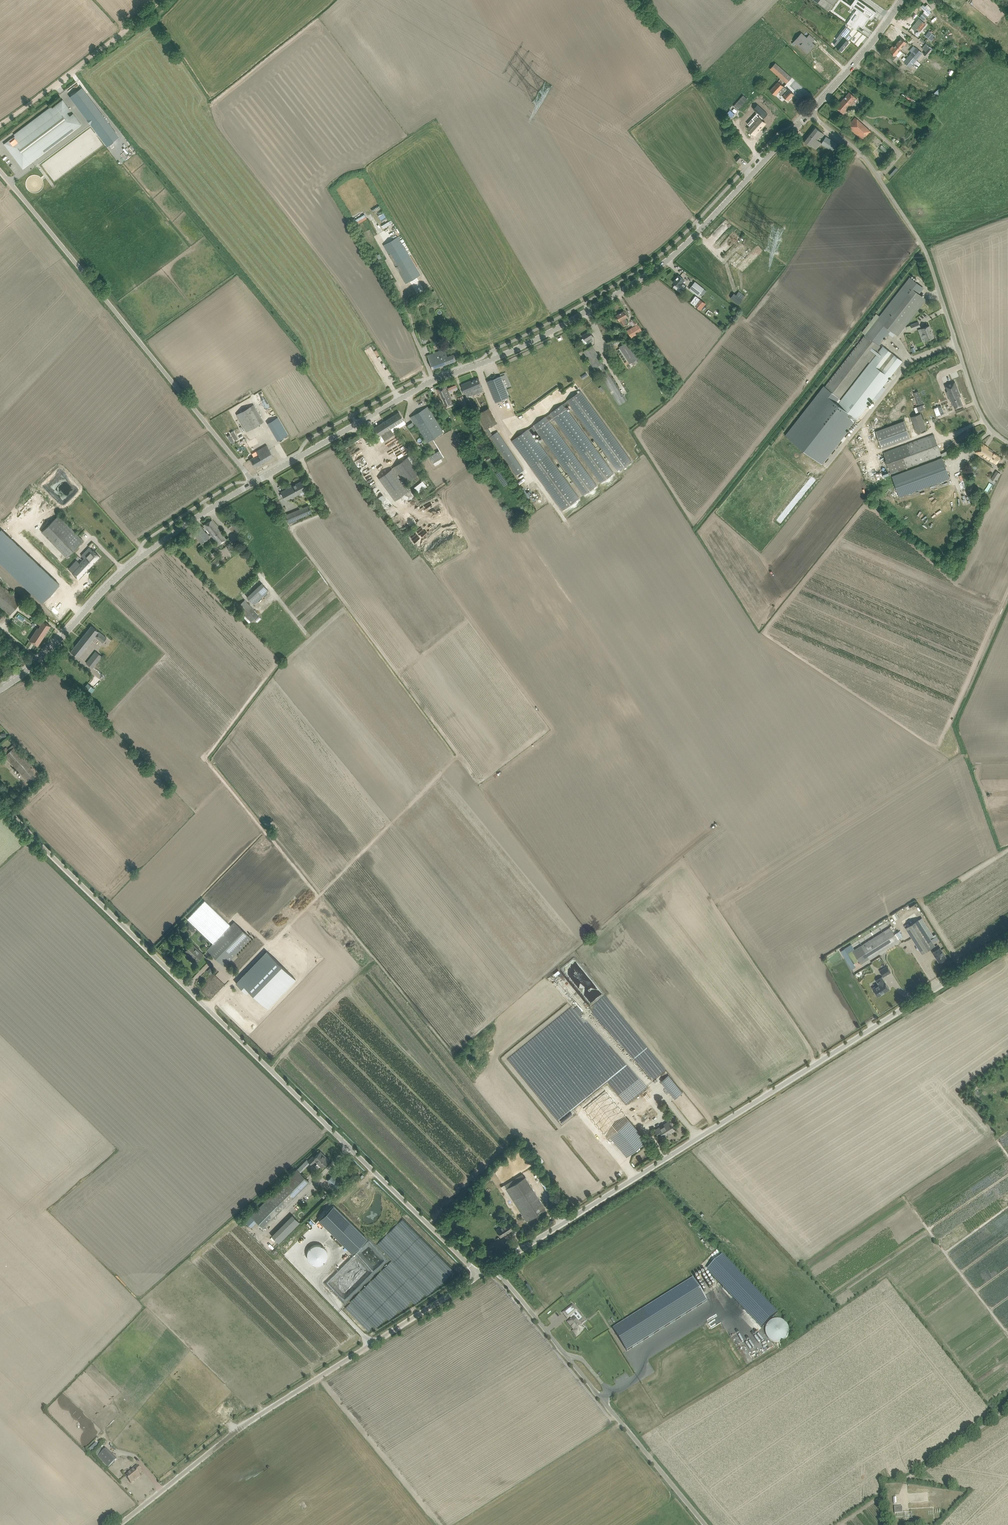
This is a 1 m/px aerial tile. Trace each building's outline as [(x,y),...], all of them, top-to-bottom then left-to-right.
[(818,3),(829,11),(837,0),(820,0),(818,3)] [(839,0),(832,10),(840,16),(847,5),(839,0)] [(847,23),(856,30),(857,29),(856,29),(858,25),(859,26),(863,28),(863,27),(869,18),(872,20),(877,12),(859,0),(854,0),(851,5),(857,9),(847,23)] [(923,3),(920,6),(928,16),(931,13),(923,3)] [(919,19),(912,28),(915,30),(917,29),(920,31),(926,24),(919,19)] [(838,40),(834,44),(842,51),(849,42),(845,39),(850,34),(849,33),(851,31),(846,26),(839,35),(843,38),(840,41),(838,40)] [(933,37),(936,34),(929,27),(926,31),(933,37)] [(801,32),(793,41),(806,53),(814,44),(812,42),(814,39),(809,33),(806,36),(801,32)] [(901,38),(894,47),(896,49),(897,48),(899,51),(900,50),(907,42),(901,38)] [(924,45),(922,48),(926,51),(923,53),(927,57),(932,51),(929,48),(928,48),(924,45)] [(903,52),(900,50),(899,51),(897,48),(896,49),(894,47),(893,46),(889,51),(890,52),(887,55),(893,61),(897,56),(899,57),(903,52)] [(916,48),(910,55),(916,60),(922,53),(916,48)] [(910,55),(904,62),(910,67),(914,62),(919,66),(921,64),(916,60),(910,55)] [(792,78),(775,63),(770,69),(781,78),(787,83),(792,78)] [(784,86),(778,81),(770,91),(775,96),(779,92),(783,96),(783,97),(785,99),(786,98),(788,100),(794,94),(789,89),(788,90),(785,87),(784,87),(784,86)] [(76,91),(72,94),(108,144),(118,137),(81,87),(76,91)] [(836,107),(844,114),(847,110),(854,102),(856,104),(858,100),(849,92),(836,107)] [(743,94),(726,113),(731,117),(747,98),(743,94)] [(750,99),(746,103),(760,116),(758,118),(756,116),(753,120),(755,122),(748,128),(755,134),(765,124),(760,120),(762,118),(763,119),(767,114),(750,99)] [(15,136),(7,142),(25,166),(74,130),(81,124),(73,113),(70,116),(67,112),(71,110),(63,100),(55,106),(52,108),(51,106),(14,134),(15,136)] [(855,117),(851,123),(847,126),(864,141),(872,132),(855,117)] [(803,141),(807,144),(810,146),(811,145),(816,149),(821,143),(816,138),(819,135),(822,137),(824,134),(815,126),(803,141)] [(826,136),(823,141),(821,144),(833,151),(834,148),(837,144),(826,136)] [(398,236),(395,238),(393,239),(385,244),(383,245),(388,255),(404,246),(398,236)] [(410,258),(396,266),(397,269),(404,281),(406,283),(406,284),(408,283),(408,282),(420,275),(419,273),(416,268),(412,261),(410,258)] [(673,287),(679,292),(681,289),(683,290),(686,286),(682,282),(684,280),(679,275),(673,282),(675,284),(673,287)] [(879,351),(876,349),(888,333),(892,337),(895,334),(898,336),(926,299),(919,293),(923,288),(910,278),(880,316),(876,313),(862,332),(865,335),(825,387),(824,386),(785,436),(822,464),(902,361),(883,346),(879,351)] [(695,281),(689,288),(699,296),(704,289),(695,281)] [(734,293),(730,298),(739,304),(742,299),(734,293)] [(699,299),(695,305),(701,310),(705,303),(699,299)] [(616,315),(619,319),(620,321),(622,325),(628,322),(625,318),(627,316),(624,311),(616,315)] [(627,331),(631,338),(642,331),(638,324),(627,331)] [(929,326),(925,327),(920,329),(922,333),(923,332),(926,340),(929,339),(934,337),(929,326)] [(443,334),(446,340),(455,336),(452,330),(443,334)] [(584,338),(581,339),(584,344),(587,343),(586,341),(593,337),(589,331),(582,335),(584,338)] [(630,364),(632,362),(633,365),(638,362),(636,360),(638,359),(627,341),(619,346),(630,364)] [(592,345),(584,351),(594,368),(595,367),(619,405),(627,400),(592,345)] [(445,349),(432,354),(427,355),(432,369),(456,361),(453,352),(447,355),(445,349)] [(501,376),(487,381),(489,385),(492,394),(499,391),(502,400),(509,397),(501,376)] [(471,381),(461,385),(465,394),(465,393),(467,397),(473,394),(473,395),(476,394),(484,391),(479,378),(471,381)] [(954,381),(944,385),(946,390),(945,390),(948,400),(950,399),(953,408),(961,405),(958,396),(959,396),(954,381)] [(437,390),(439,394),(445,408),(453,405),(447,390),(445,386),(437,390)] [(533,425),(529,428),(512,441),(562,510),(579,498),(532,432),(533,432),(533,433),(535,432),(537,431),(583,495),(597,485),(550,420),(551,419),(552,421),(554,419),(600,483),(614,473),(567,407),(570,405),(617,471),(631,460),(581,391),(567,401),(564,403),(563,403),(550,413),(546,416),(546,415),(533,425)] [(914,392),(918,405),(923,403),(918,391),(914,392)] [(463,395),(458,397),(464,409),(468,407),(463,395)] [(478,404),(472,408),(471,409),(473,413),(481,408),(478,404)] [(253,405),(236,415),(246,431),(263,422),(253,405)] [(941,406),(934,408),(937,416),(944,413),(941,406)] [(410,417),(413,421),(426,443),(443,432),(430,411),(427,407),(410,417)] [(489,407),(477,414),(480,419),(492,413),(489,407)] [(399,412),(373,429),(378,436),(381,434),(385,441),(394,435),(392,432),(390,429),(399,423),(404,420),(399,412)] [(921,413),(911,416),(916,432),(926,428),(921,413)] [(268,423),(275,436),(278,441),(288,435),(278,417),(268,423)] [(904,420),(876,431),(882,448),(910,438),(904,420)] [(518,474),(524,470),(498,431),(490,436),(517,475),(518,477),(519,476),(518,474)] [(959,438),(956,440),(959,444),(970,436),(967,431),(959,437),(959,438)] [(226,434),(231,443),(234,441),(229,433),(226,434)] [(933,434),(883,453),(891,473),(941,455),(933,434)] [(246,443),(249,447),(258,442),(255,438),(246,443)] [(981,443),(978,447),(975,452),(984,457),(985,457),(995,464),(998,461),(1000,457),(993,452),(994,451),(981,443)] [(264,445),(247,455),(250,459),(252,463),(259,459),(259,460),(269,454),(264,445)] [(439,451),(429,457),(433,464),(443,457),(439,451)] [(391,468),(392,469),(378,478),(395,501),(408,492),(396,475),(399,473),(406,483),(419,473),(407,457),(391,468)] [(942,458),(892,476),(899,497),(949,478),(942,458)] [(872,479),(866,461),(861,463),(866,481),(872,479)] [(881,461),(878,463),(881,471),(875,473),(878,480),(883,478),(882,475),(886,474),(881,461)] [(362,473),(366,472),(366,473),(368,472),(363,462),(358,465),(362,473)] [(991,479),(996,482),(1000,473),(995,470),(991,479)] [(414,487),(419,493),(427,486),(422,480),(414,487)] [(281,492),(283,497),(285,500),(300,493),(301,495),(307,492),(306,489),(304,486),(301,481),(281,492)] [(377,497),(380,502),(385,499),(381,494),(377,497)] [(308,506),(285,515),(288,522),(311,513),(308,506)] [(424,509),(391,532),(400,545),(433,522),(424,509)] [(59,514),(41,531),(66,557),(84,540),(59,514)] [(230,523),(233,527),(239,534),(243,531),(235,519),(230,523)] [(211,520),(203,525),(219,545),(220,543),(221,544),(226,539),(211,520)] [(209,537),(199,524),(187,533),(192,538),(195,536),(202,543),(205,541),(209,537)] [(43,603),(59,583),(0,533),(0,566),(43,603)] [(73,564),(68,569),(75,575),(75,576),(76,577),(76,576),(79,579),(100,557),(93,550),(92,550),(89,547),(86,551),(88,553),(84,558),(79,563),(75,567),(73,564)] [(261,582),(246,596),(254,605),(269,591),(261,582)] [(10,615),(21,602),(0,584),(0,606),(10,615)] [(237,607),(251,621),(258,614),(244,600),(237,607)] [(29,640),(33,643),(38,645),(51,626),(46,623),(40,619),(37,623),(40,625),(39,628),(38,628),(29,640)] [(71,651),(75,654),(78,657),(95,636),(103,642),(107,638),(91,626),(71,651)] [(95,650),(86,663),(93,668),(102,656),(95,650)] [(91,678),(84,686),(91,692),(98,685),(91,678)] [(2,750),(6,754),(4,756),(31,786),(42,776),(13,744),(8,749),(6,747),(2,750)] [(200,905),(187,919),(213,943),(211,946),(207,950),(224,966),(227,962),(241,948),(251,938),(234,921),(230,925),(228,923),(205,901),(200,905)] [(918,920),(906,928),(919,949),(922,953),(935,945),(932,941),(930,938),(918,920)] [(188,923),(184,928),(191,935),(196,930),(188,923)] [(861,945),(853,950),(861,964),(869,959),(899,940),(890,926),(861,945)] [(192,944),(186,950),(191,955),(190,956),(196,962),(199,958),(200,958),(202,957),(202,956),(202,955),(199,953),(200,951),(192,944)] [(932,952),(939,963),(947,958),(940,947),(932,952)] [(844,949),(840,951),(851,969),(855,967),(844,949)] [(267,951),(236,983),(245,991),(247,988),(268,1008),(296,979),(267,951)] [(887,966),(880,971),(883,976),(891,972),(887,966)] [(569,991),(573,988),(558,970),(552,975),(564,989),(566,988),(569,991)] [(602,1079),(617,1068),(566,1001),(567,997),(553,977),(517,1004),(539,1033),(529,1040),(559,1079),(559,1075),(560,1075),(569,1075),(570,1079),(575,1081),(573,1077),(574,1072),(570,1071),(568,1069),(569,1068),(570,1064),(574,1069),(577,1067),(580,1070),(578,1070),(578,1073),(581,1073),(581,1068),(548,1025),(548,1023),(554,1031),(569,1034),(602,1079)] [(873,988),(875,991),(877,995),(878,995),(879,995),(882,994),(882,993),(885,991),(885,992),(889,989),(884,981),(881,977),(876,980),(879,984),(873,988)] [(665,1070),(657,1077),(675,1098),(683,1092),(665,1070)] [(621,1085),(638,1109),(636,1110),(638,1112),(635,1114),(645,1128),(659,1118),(629,1079),(621,1085)] [(646,1141),(629,1119),(611,1137),(627,1156),(646,1141)] [(655,1130),(656,1132),(659,1136),(662,1134),(664,1136),(675,1129),(669,1121),(655,1130)] [(313,1156),(308,1161),(312,1164),(315,1161),(317,1163),(318,1162),(323,1166),(329,1160),(325,1156),(325,1157),(320,1152),(314,1158),(313,1156)] [(310,1181),(300,1172),(310,1163),(306,1159),(245,1221),(251,1227),(257,1221),(263,1228),(310,1181)] [(523,1173),(509,1182),(505,1185),(506,1188),(506,1189),(523,1216),(521,1218),(523,1220),(525,1219),(526,1221),(545,1209),(543,1205),(523,1173)] [(327,1180),(330,1183),(336,1189),(340,1184),(332,1176),(327,1180)] [(355,1185),(347,1194),(354,1201),(362,1192),(355,1185)] [(333,1205),(319,1220),(352,1253),(367,1238),(333,1205)] [(300,1221),(291,1213),(270,1235),(279,1243),(300,1221)] [(509,1222),(496,1230),(501,1237),(513,1229),(509,1222)] [(723,1255),(707,1270),(748,1314),(761,1327),(777,1312),(764,1299),(723,1255)] [(693,1278),(613,1328),(627,1351),(707,1300),(693,1278)] [(572,1305),(563,1313),(568,1318),(570,1317),(571,1319),(572,1319),(568,1322),(574,1330),(573,1331),(577,1336),(580,1334),(579,1333),(584,1329),(578,1322),(578,1321),(574,1316),(573,1317),(572,1315),(573,1314),(571,1312),(571,1311),(572,1312),(573,1311),(572,1310),(575,1308),(572,1305)] [(146,1374),(145,1374),(152,1378),(153,1375),(158,1378),(162,1372),(160,1382),(168,1384),(174,1390),(173,1392),(169,1396),(195,1423),(209,1410),(169,1369),(172,1355),(172,1354),(184,1366),(183,1372),(182,1373),(192,1383),(203,1390),(202,1395),(212,1405),(225,1393),(146,1312),(120,1337),(115,1346),(139,1370),(141,1365),(147,1369),(146,1374)] [(766,1331),(767,1335),(770,1337),(773,1339),(777,1340),(781,1339),(784,1337),(787,1334),(788,1330),(788,1326),(786,1322),(784,1320),(780,1318),(777,1317),(774,1317),(771,1319),(768,1321),(766,1324),(765,1327),(766,1331)] [(772,1348),(762,1331),(751,1338),(761,1355),(772,1348)] [(615,1378),(618,1384),(630,1377),(627,1372),(615,1378)] [(106,1448),(97,1457),(108,1467),(117,1459),(106,1448)] [(137,1466),(134,1468),(129,1472),(130,1473),(125,1476),(131,1483),(140,1476),(138,1474),(141,1471),(137,1466)]
